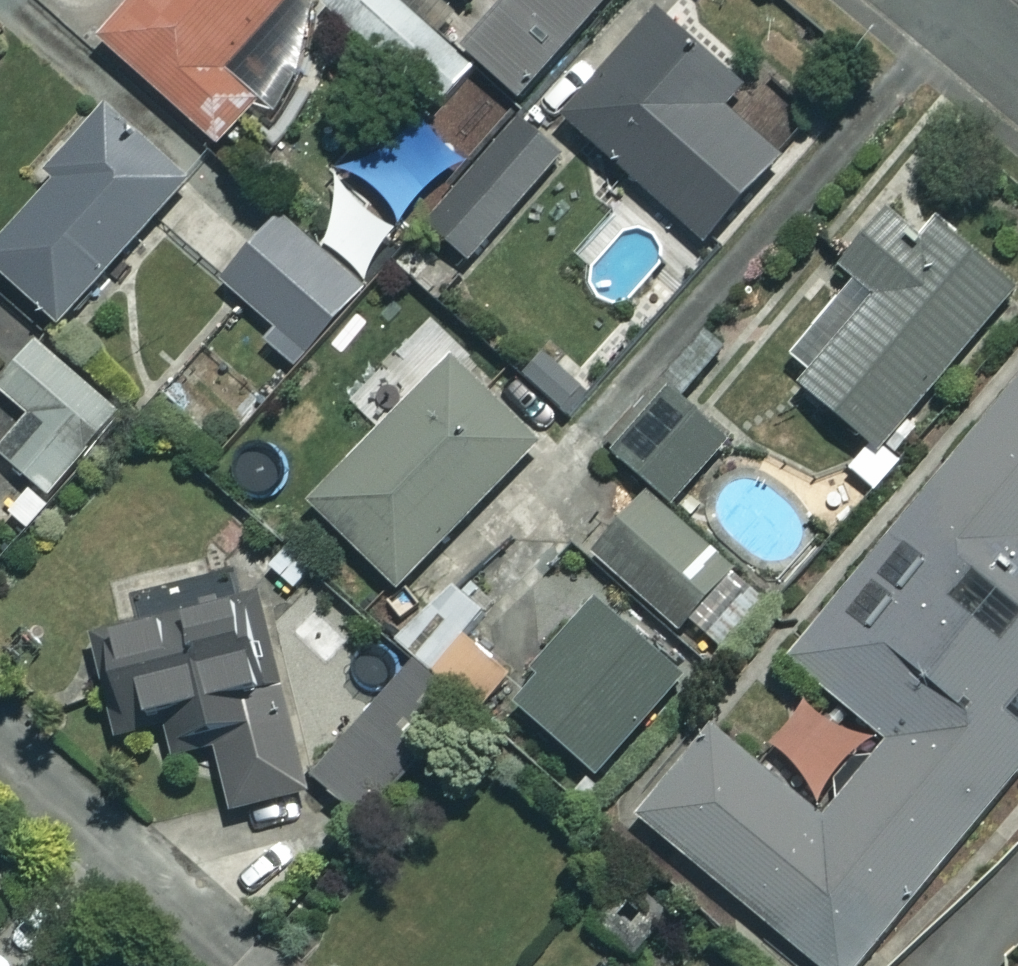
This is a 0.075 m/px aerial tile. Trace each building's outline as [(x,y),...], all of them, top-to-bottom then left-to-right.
[(100,38),(219,143),(306,43),(270,11),(280,0),(133,0),(100,38)] [(395,0),(321,0),(320,1),(426,114),(466,76),(395,0)] [(461,45),(517,95),(603,0),(501,0),(461,45)] [(736,82),(661,14),(566,119),(701,240),(777,156),(718,102),(736,82)] [(109,108),(33,191),(39,196),(0,239),(0,271),(56,322),(187,179),(109,108)] [(560,151),(522,117),(438,211),(477,245),(560,151)] [(884,216),(840,262),(873,294),(797,376),(874,448),(1017,295),(1017,286),(944,217),(916,247),(884,216)] [(358,284),(277,218),(223,285),(305,351),(358,284)] [(38,339),(0,382),(0,390),(39,425),(9,459),(49,495),(122,414),(38,339)] [(534,443),(446,360),(309,503),(397,587),(534,443)] [(754,678),(856,767),(794,838),(692,749),(621,830),(778,965),(858,965),(1017,783),(1017,376),(754,678)] [(728,442),(673,393),(618,454),(672,503),(728,442)] [(731,566),(646,493),(592,556),(677,629),(731,566)] [(305,792),(257,594),(98,632),(123,732),(160,723),(184,821),(305,792)] [(681,673),(595,603),(513,704),(598,774),(681,673)] [(511,671),(464,635),(434,673),(481,710),(511,671)] [(396,738),(427,699),(397,675),(314,778),(359,814),(411,749),(396,738)]
